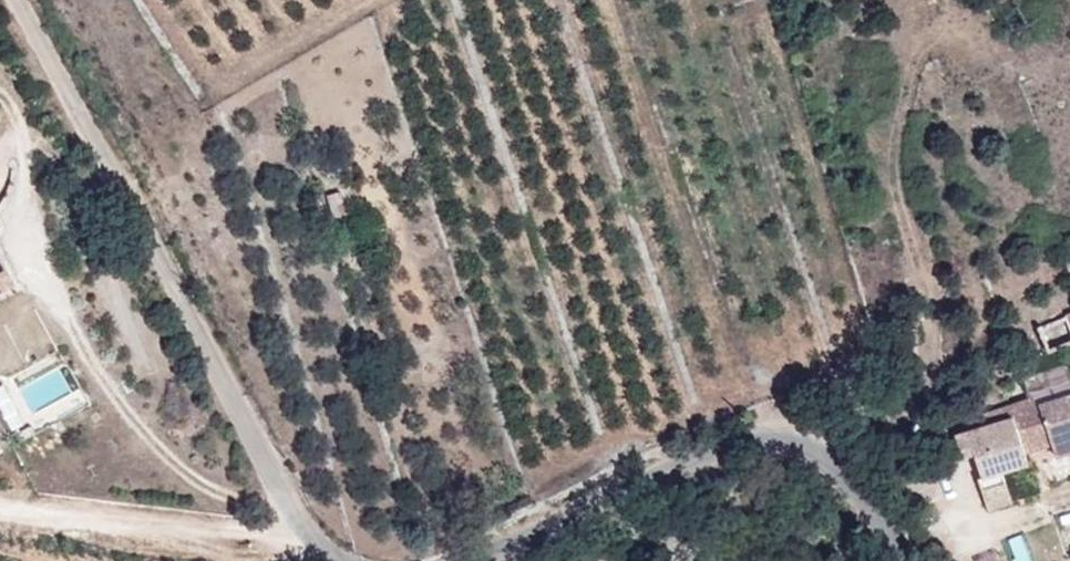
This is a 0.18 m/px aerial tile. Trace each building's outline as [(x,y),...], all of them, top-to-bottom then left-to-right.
[(363,222),(355,196),(340,201),(348,226),(363,222)] [(13,289),(0,265),(0,296),(13,289)] [(15,388),(34,427),(84,401),(65,363),(15,388)] [(1019,429),(1027,471),(1054,467),(1056,473),(1069,471),(1069,415),(1018,423),(1019,429)] [(1027,471),(1019,429),(960,441),(965,466),(977,465),(985,517),(1009,511),(1003,479),(1029,476),(1027,471)] [(1003,479),(1009,511),(1033,505),(1029,476),(1003,479)] [(1014,560),(1030,560),(1024,534),(1009,537),(1014,560)] [(995,552),(974,560),(999,560),(995,552)]
